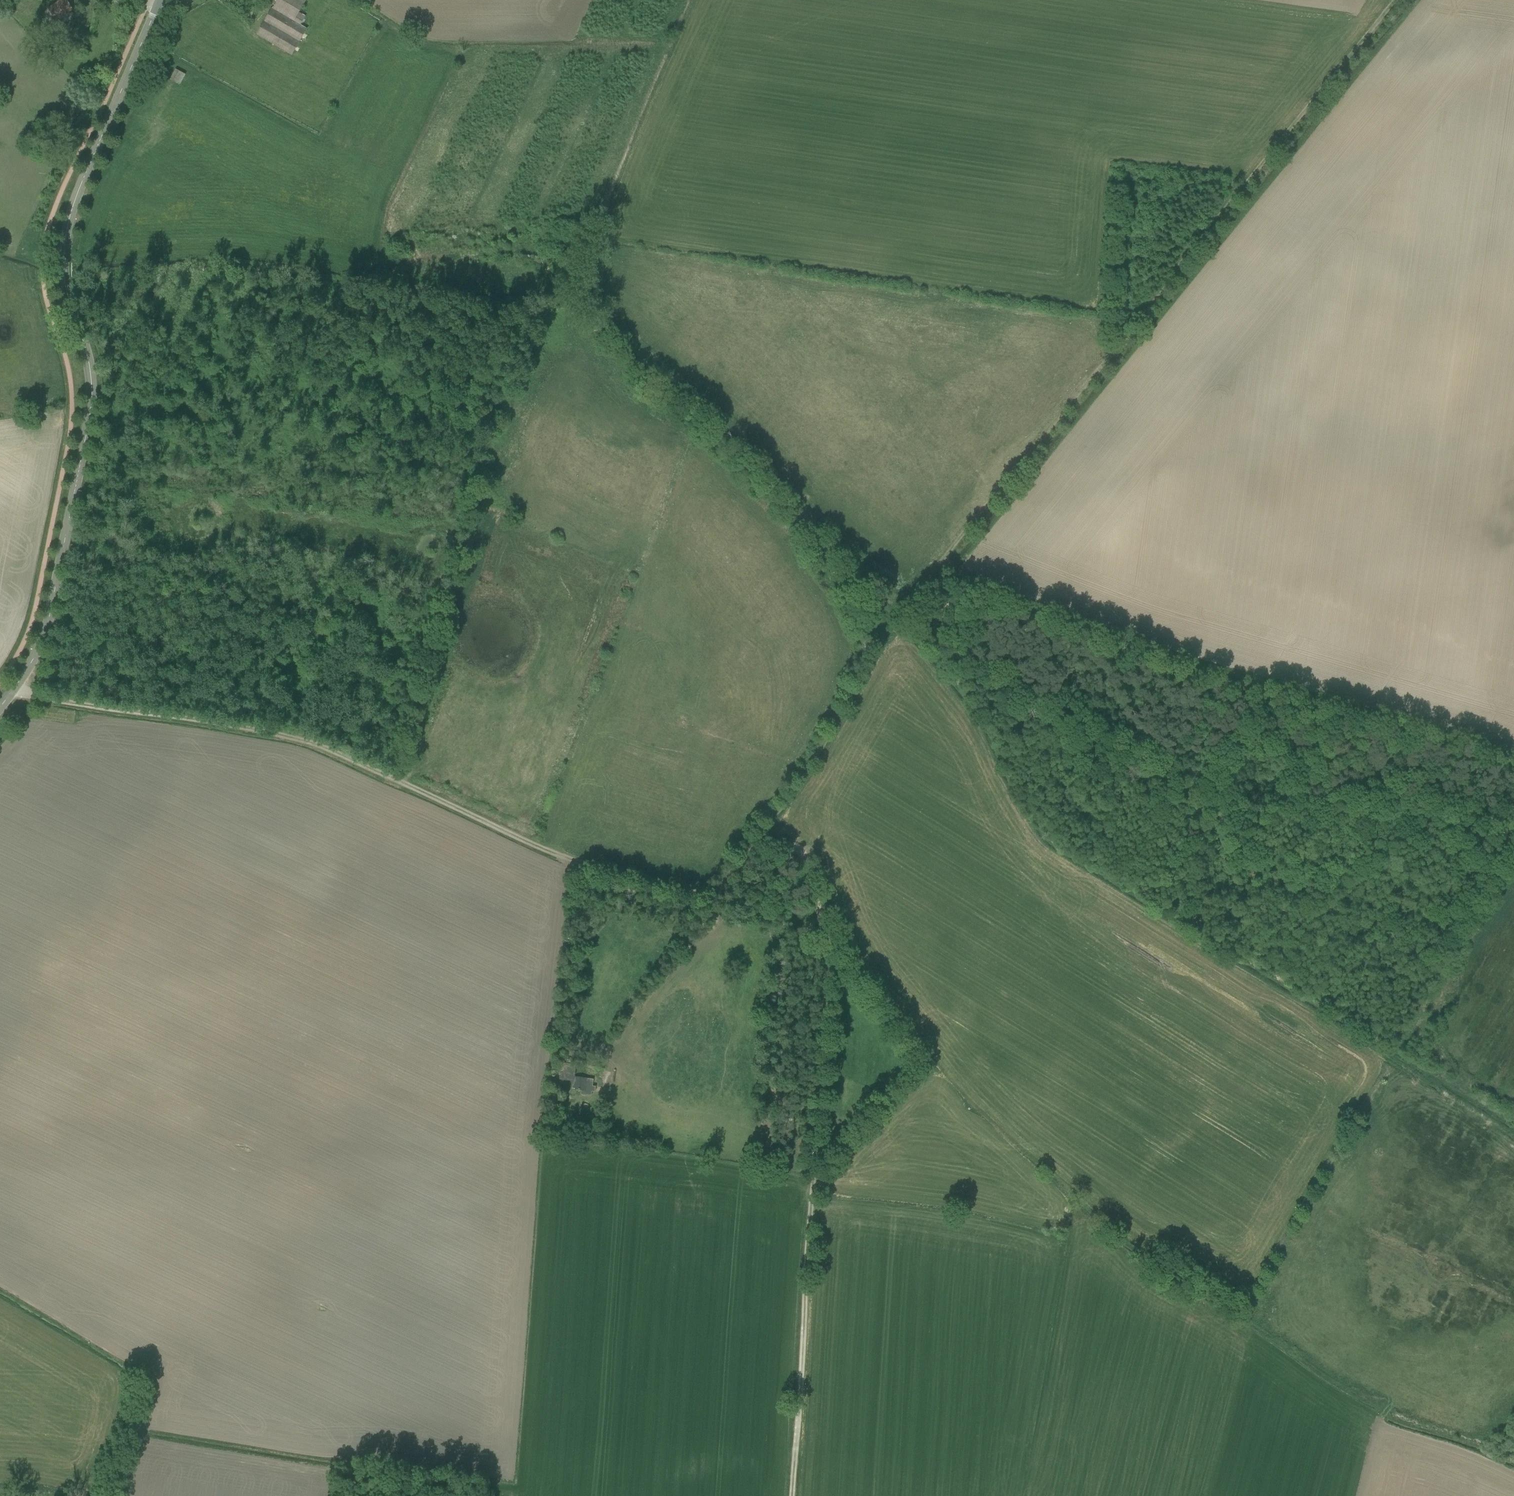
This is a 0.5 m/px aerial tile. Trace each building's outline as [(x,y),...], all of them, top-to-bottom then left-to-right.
[(48,9),(55,22),(73,11),(67,0),(62,0),(48,9)] [(256,35),(292,55),(307,29),(301,25),(305,16),(299,13),(306,1),(304,0),(276,0),(256,35)] [(175,69),(170,81),(179,85),(185,75),(175,69)] [(586,1036),(585,1044),(604,1049),(606,1041),(586,1036)] [(561,1065),(559,1078),(575,1081),(573,1093),(591,1095),(593,1078),(576,1076),(578,1067),(561,1065)] [(548,1089),(545,1106),(555,1107),(558,1091),(548,1089)] [(601,1128),(600,1142),(615,1143),(616,1129),(601,1128)]
